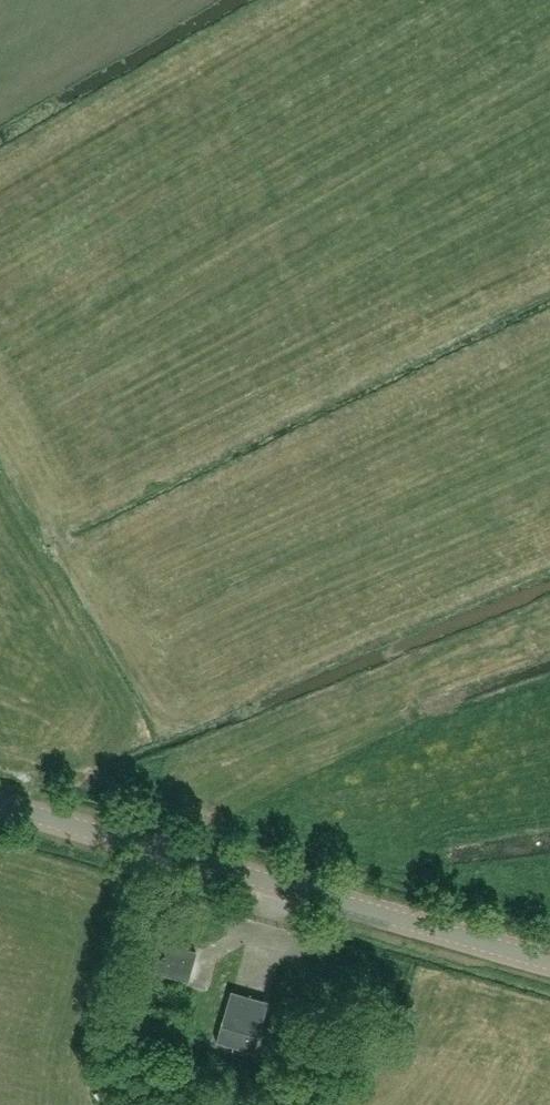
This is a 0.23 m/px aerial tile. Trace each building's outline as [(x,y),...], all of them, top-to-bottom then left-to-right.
[(191,982),(199,955),(159,943),(152,971),(191,982)] [(268,1006),(234,996),(225,1029),(223,1029),(218,1045),(256,1056),(261,1039),(259,1039),(268,1006)] [(92,1099),(95,1104),(112,1104),(105,1092),(92,1099)]
